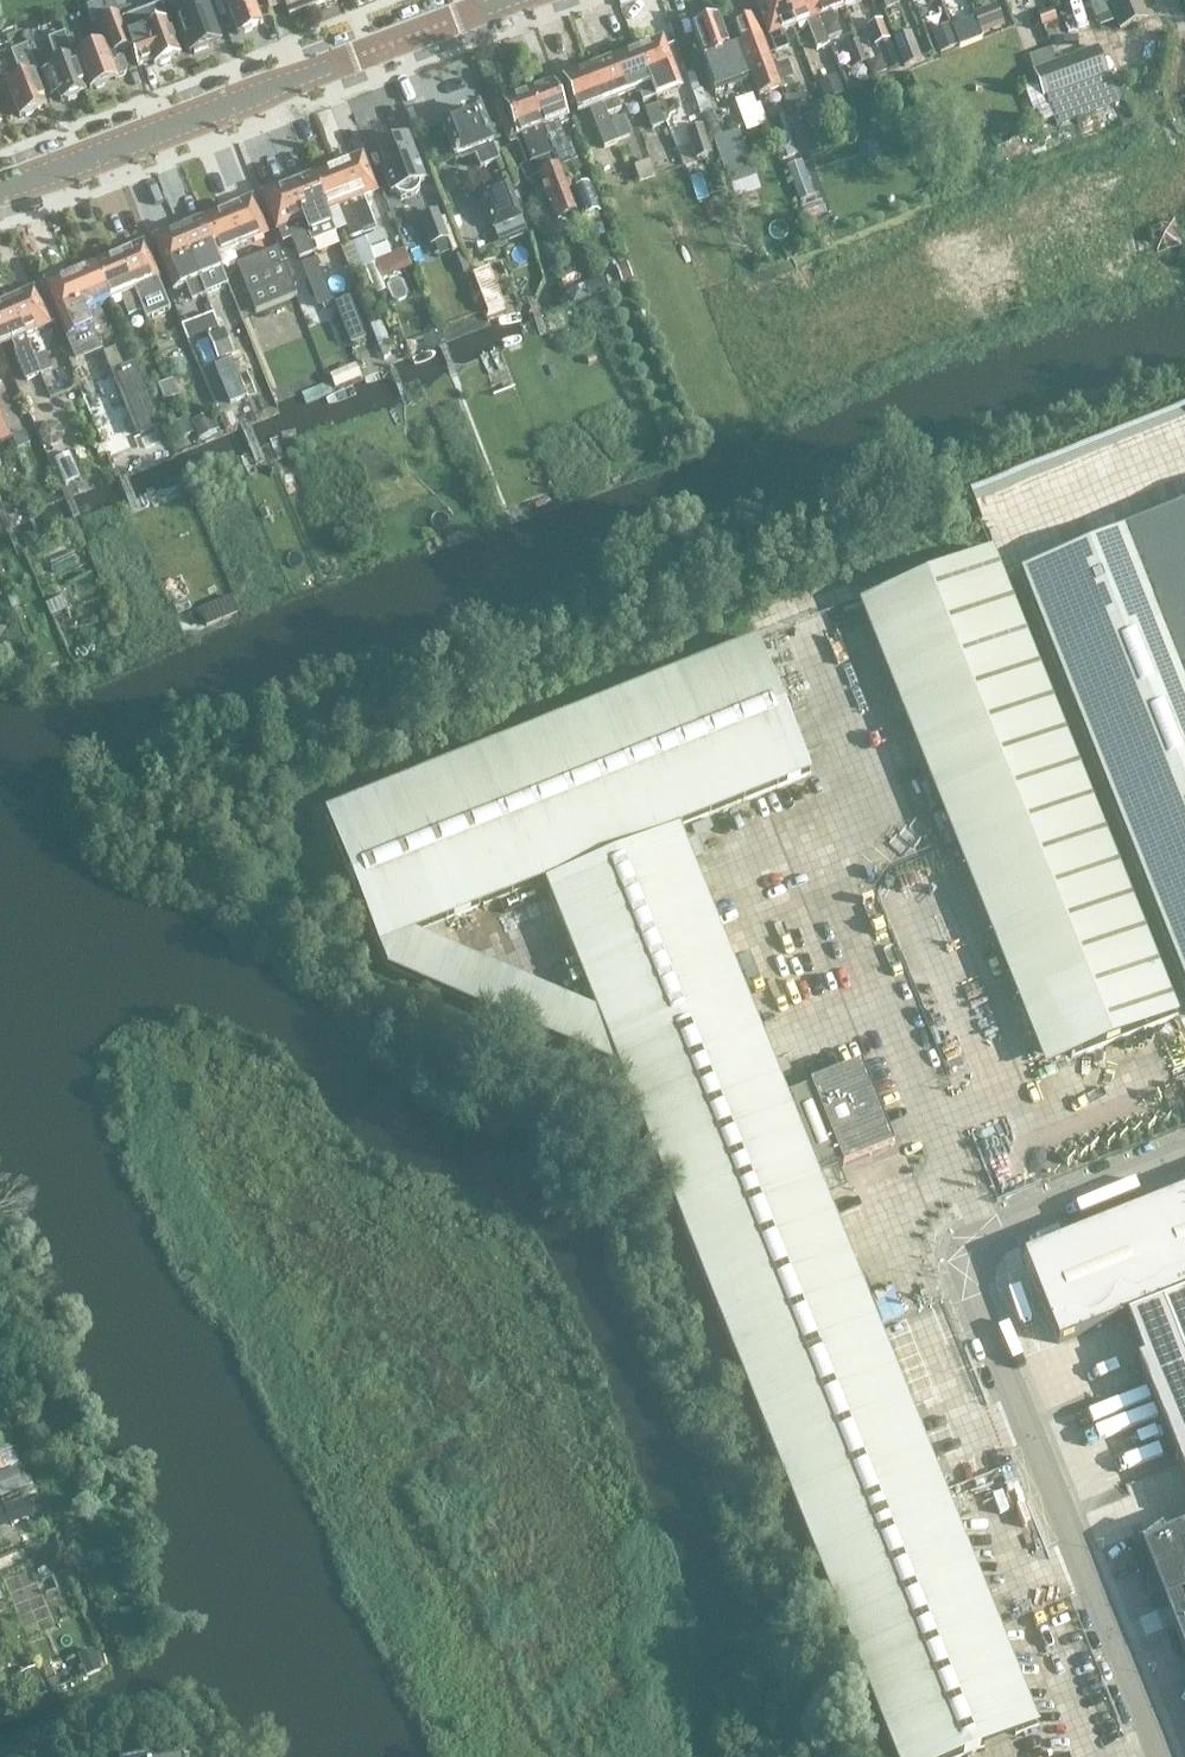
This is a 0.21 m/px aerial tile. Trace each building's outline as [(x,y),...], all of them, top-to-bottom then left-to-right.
[(120,10),(118,0),(100,0),(91,2),(95,16),(120,10)] [(168,7),(172,5),(190,53),(198,50),(221,42),(205,0),(166,0),(168,7)] [(220,0),(214,0),(221,18),(226,16),(220,0)] [(255,0),(225,0),(239,35),(265,24),(255,0)] [(285,7),(290,17),(312,8),(309,0),(283,0),(285,7)] [(312,8),(313,8),(332,0),(309,0),(312,8)] [(783,0),(758,0),(755,1),(768,37),(771,36),(778,55),(791,50),(784,31),(794,27),(783,0)] [(794,27),(805,23),(815,49),(829,44),(828,41),(812,0),(783,0),(794,27)] [(841,0),(812,0),(828,41),(841,36),(832,12),(843,7),(841,0)] [(886,12),(899,8),(896,0),(882,0),(886,12)] [(1101,18),(1114,13),(1109,0),(1093,0),(1101,18)] [(1141,0),(1109,0),(1114,13),(1120,29),(1148,18),(1141,0)] [(141,66),(156,61),(157,65),(161,64),(164,65),(171,62),(173,59),(183,55),(169,21),(164,7),(124,22),(141,66)] [(976,17),(981,32),(1004,24),(998,8),(976,17)] [(1044,27),(1058,22),(1053,9),(1039,15),(1044,27)] [(132,48),(120,16),(102,24),(112,50),(108,51),(106,47),(79,57),(92,91),(118,81),(118,80),(128,77),(130,71),(126,60),(120,62),(117,53),(132,48)] [(704,61),(701,61),(713,92),(747,79),(735,48),(729,51),(717,17),(692,27),(704,61)] [(983,38),(981,33),(975,18),(951,27),(958,48),(983,38)] [(867,28),(874,47),(890,41),(883,22),(867,28)] [(950,28),(933,35),(940,53),(957,47),(950,28)] [(73,33),(66,36),(70,47),(77,44),(73,33)] [(50,68),(41,71),(51,98),(59,95),(62,102),(63,102),(67,103),(74,100),(76,97),(87,93),(75,59),(70,47),(66,36),(65,35),(48,41),(56,63),(49,66),(50,68)] [(760,35),(740,43),(760,96),(780,88),(760,35)] [(895,40),(904,69),(922,62),(912,35),(895,40)] [(649,84),(654,99),(669,94),(664,79),(674,75),(661,39),(636,49),(650,84),(649,84)] [(856,42),(845,46),(852,67),(864,62),(856,42)] [(1058,129),(1125,104),(1116,81),(1112,83),(1098,46),(1056,62),(1051,48),(1029,56),(1034,70),(1033,70),(1037,81),(1022,87),(1036,123),(1053,116),(1058,129)] [(7,83),(20,118),(45,107),(33,74),(38,73),(28,47),(13,53),(22,77),(7,83)] [(612,58),(626,94),(637,89),(642,103),(654,99),(649,84),(650,84),(636,49),(612,58)] [(607,117),(608,116),(622,111),(616,97),(626,94),(612,58),(588,67),(607,117)] [(876,59),(867,63),(873,78),(889,72),(885,63),(876,59)] [(787,62),(777,66),(782,79),(792,75),(787,62)] [(599,134),(598,135),(604,149),(618,144),(617,143),(618,143),(613,129),(612,130),(610,123),(611,123),(608,116),(607,117),(588,67),(563,77),(577,112),(589,108),(599,134)] [(839,80),(820,87),(825,99),(844,92),(839,80)] [(561,165),(563,169),(578,163),(570,142),(565,144),(558,126),(567,122),(552,82),(528,92),(541,127),(556,167),(561,165)] [(702,90),(693,93),(697,107),(706,104),(702,90)] [(509,140),(518,136),(520,142),(518,142),(526,165),(529,164),(535,180),(540,177),(556,217),(577,209),(578,209),(572,193),(563,169),(561,165),(556,167),(541,127),(528,92),(495,104),(509,140)] [(658,106),(657,106),(644,110),(651,131),(665,126),(658,106)] [(671,109),(663,112),(668,123),(675,119),(671,109)] [(454,162),(459,160),(460,164),(475,158),(480,170),(499,163),(479,111),(440,126),(454,162)] [(782,116),(769,120),(780,149),(783,148),(792,145),(793,145),(782,116)] [(613,129),(618,143),(631,138),(624,119),(611,123),(610,123),(612,130),(613,129)] [(703,125),(688,130),(698,159),(713,155),(703,125)] [(714,142),(735,200),(760,191),(739,133),(714,142)] [(996,146),(1003,165),(1032,155),(1026,136),(996,146)] [(392,196),(396,195),(400,199),(405,200),(408,200),(412,199),(416,196),(420,192),(421,187),(421,185),(424,184),(407,138),(378,150),(386,170),(382,171),(392,196)] [(792,145),(783,148),(787,158),(796,154),(792,145)] [(337,166),(364,236),(377,230),(364,195),(375,191),(362,156),(337,166)] [(651,162),(634,168),(639,181),(656,176),(656,175),(651,162)] [(811,189),(802,162),(787,168),(797,194),(811,189)] [(313,175),(326,209),(337,205),(350,242),(364,236),(337,166),(313,175)] [(326,209),(313,175),(289,184),(311,242),(335,233),(326,209)] [(494,229),(524,218),(509,179),(479,191),(494,229)] [(289,184),(265,194),(278,228),(283,240),(291,237),(300,259),(316,252),(311,242),(289,184)] [(578,209),(577,209),(582,221),(588,238),(606,232),(600,215),(590,187),(572,193),(578,209)] [(252,199),(227,209),(242,244),(266,234),(252,199)] [(227,209),(204,219),(218,254),(241,244),(242,244),(227,209)] [(447,241),(437,215),(420,221),(431,247),(447,241)] [(1172,218),(1147,226),(1162,274),(1184,266),(1184,260),(1172,218)] [(199,221),(180,228),(194,263),(192,264),(203,291),(204,294),(228,285),(216,255),(218,254),(204,219),(199,221)] [(755,223),(746,225),(750,239),(759,236),(755,223)] [(180,228),(154,239),(175,289),(187,285),(193,299),(204,294),(203,291),(192,264),(194,263),(180,228)] [(388,254),(391,253),(383,233),(366,240),(374,260),(388,254)] [(366,240),(342,249),(351,273),(375,264),(374,260),(366,240)] [(170,310),(157,279),(143,244),(118,254),(142,311),(146,320),(170,310)] [(279,249),(250,260),(249,261),(267,305),(297,294),(279,249)] [(142,311),(118,254),(94,263),(109,298),(120,294),(130,316),(142,311)] [(327,283),(327,285),(338,281),(328,254),(318,258),(327,283)] [(388,254),(374,260),(375,264),(381,278),(395,273),(388,254)] [(317,259),(304,264),(320,307),(334,302),(327,285),(327,283),(317,259)] [(267,305),(249,261),(237,265),(254,310),(267,305)] [(71,273),(95,330),(107,325),(98,303),(109,298),(94,263),(71,273)] [(627,264),(618,267),(624,281),(633,278),(627,264)] [(490,268),(472,275),(488,315),(505,308),(490,268)] [(95,330),(71,273),(47,283),(61,318),(72,314),(81,335),(95,330)] [(601,278),(586,284),(590,297),(606,292),(601,278)] [(24,335),(48,324),(33,290),(9,301),(24,335)] [(350,299),(335,304),(350,345),(366,339),(350,299)] [(9,301),(0,304),(0,344),(10,340),(12,345),(10,346),(24,380),(40,373),(32,355),(24,335),(9,301)] [(203,334),(219,328),(213,313),(197,319),(203,334)] [(382,322),(371,326),(379,347),(390,343),(382,322)] [(399,325),(391,328),(395,337),(402,334),(399,325)] [(223,330),(208,337),(217,358),(232,352),(223,330)] [(104,354),(97,335),(82,341),(97,378),(112,371),(104,354)] [(385,346),(379,348),(384,359),(389,357),(385,346)] [(104,354),(112,371),(123,367),(116,349),(104,354)] [(32,355),(40,373),(50,368),(43,350),(32,355)] [(216,367),(231,403),(247,397),(232,361),(216,367)] [(135,363),(114,372),(139,436),(161,427),(135,363)] [(76,376),(85,397),(97,392),(89,372),(76,376)] [(247,373),(239,376),(248,397),(256,394),(247,373)] [(159,384),(165,399),(178,395),(172,380),(159,384)] [(213,413),(192,423),(199,440),(220,431),(213,413)] [(2,418),(1,419),(0,417),(0,445),(11,440),(2,418)] [(188,419),(177,423),(183,437),(194,433),(188,419)] [(43,426),(39,434),(43,442),(50,445),(58,442),(62,434),(59,426),(51,423),(43,426)] [(1021,574),(1184,986),(1184,508),(1118,535),(1021,574)] [(992,553),(860,605),(1046,1070),(1178,1017),(992,553)] [(216,603),(223,620),(238,613),(231,597),(216,603)] [(618,1070),(894,1756),(966,1756),(1037,1728),(817,1177),(839,1168),(842,1167),(843,1170),(894,1150),(861,1067),(809,1087),(810,1089),(786,1099),(678,829),(810,776),(756,641),(325,814),(388,971),(618,1070)] [(1024,1256),(1059,1344),(1127,1317),(1142,1356),(1131,1360),(1184,1494),(1184,1192),(1024,1256)] [(53,1379),(60,1393),(70,1389),(64,1374),(53,1379)] [(1164,1534),(1162,1528),(1140,1544),(1184,1657),(1184,1526),(1164,1534)]
